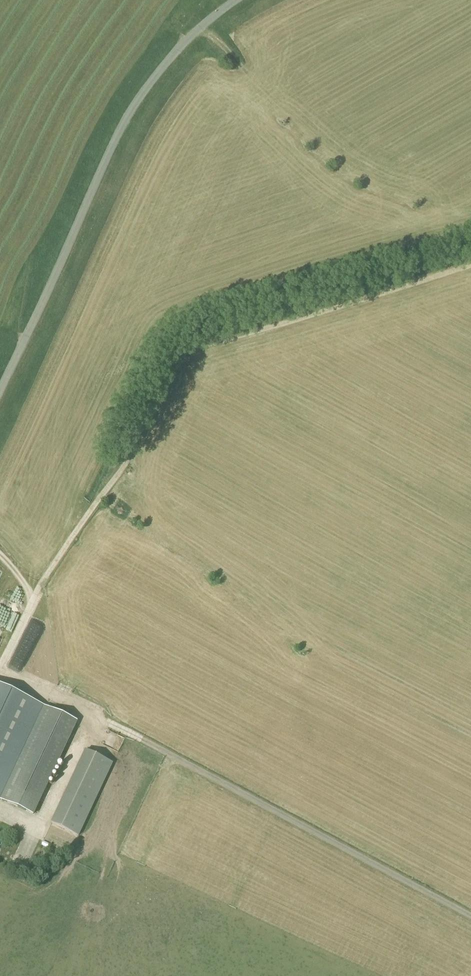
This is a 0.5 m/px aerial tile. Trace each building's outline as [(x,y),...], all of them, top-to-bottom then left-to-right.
[(0,606),(0,623),(15,630),(25,609),(3,599),(0,606)] [(33,815),(77,722),(0,686),(0,799),(33,815)] [(79,836),(112,763),(84,750),(51,824),(79,836)]
